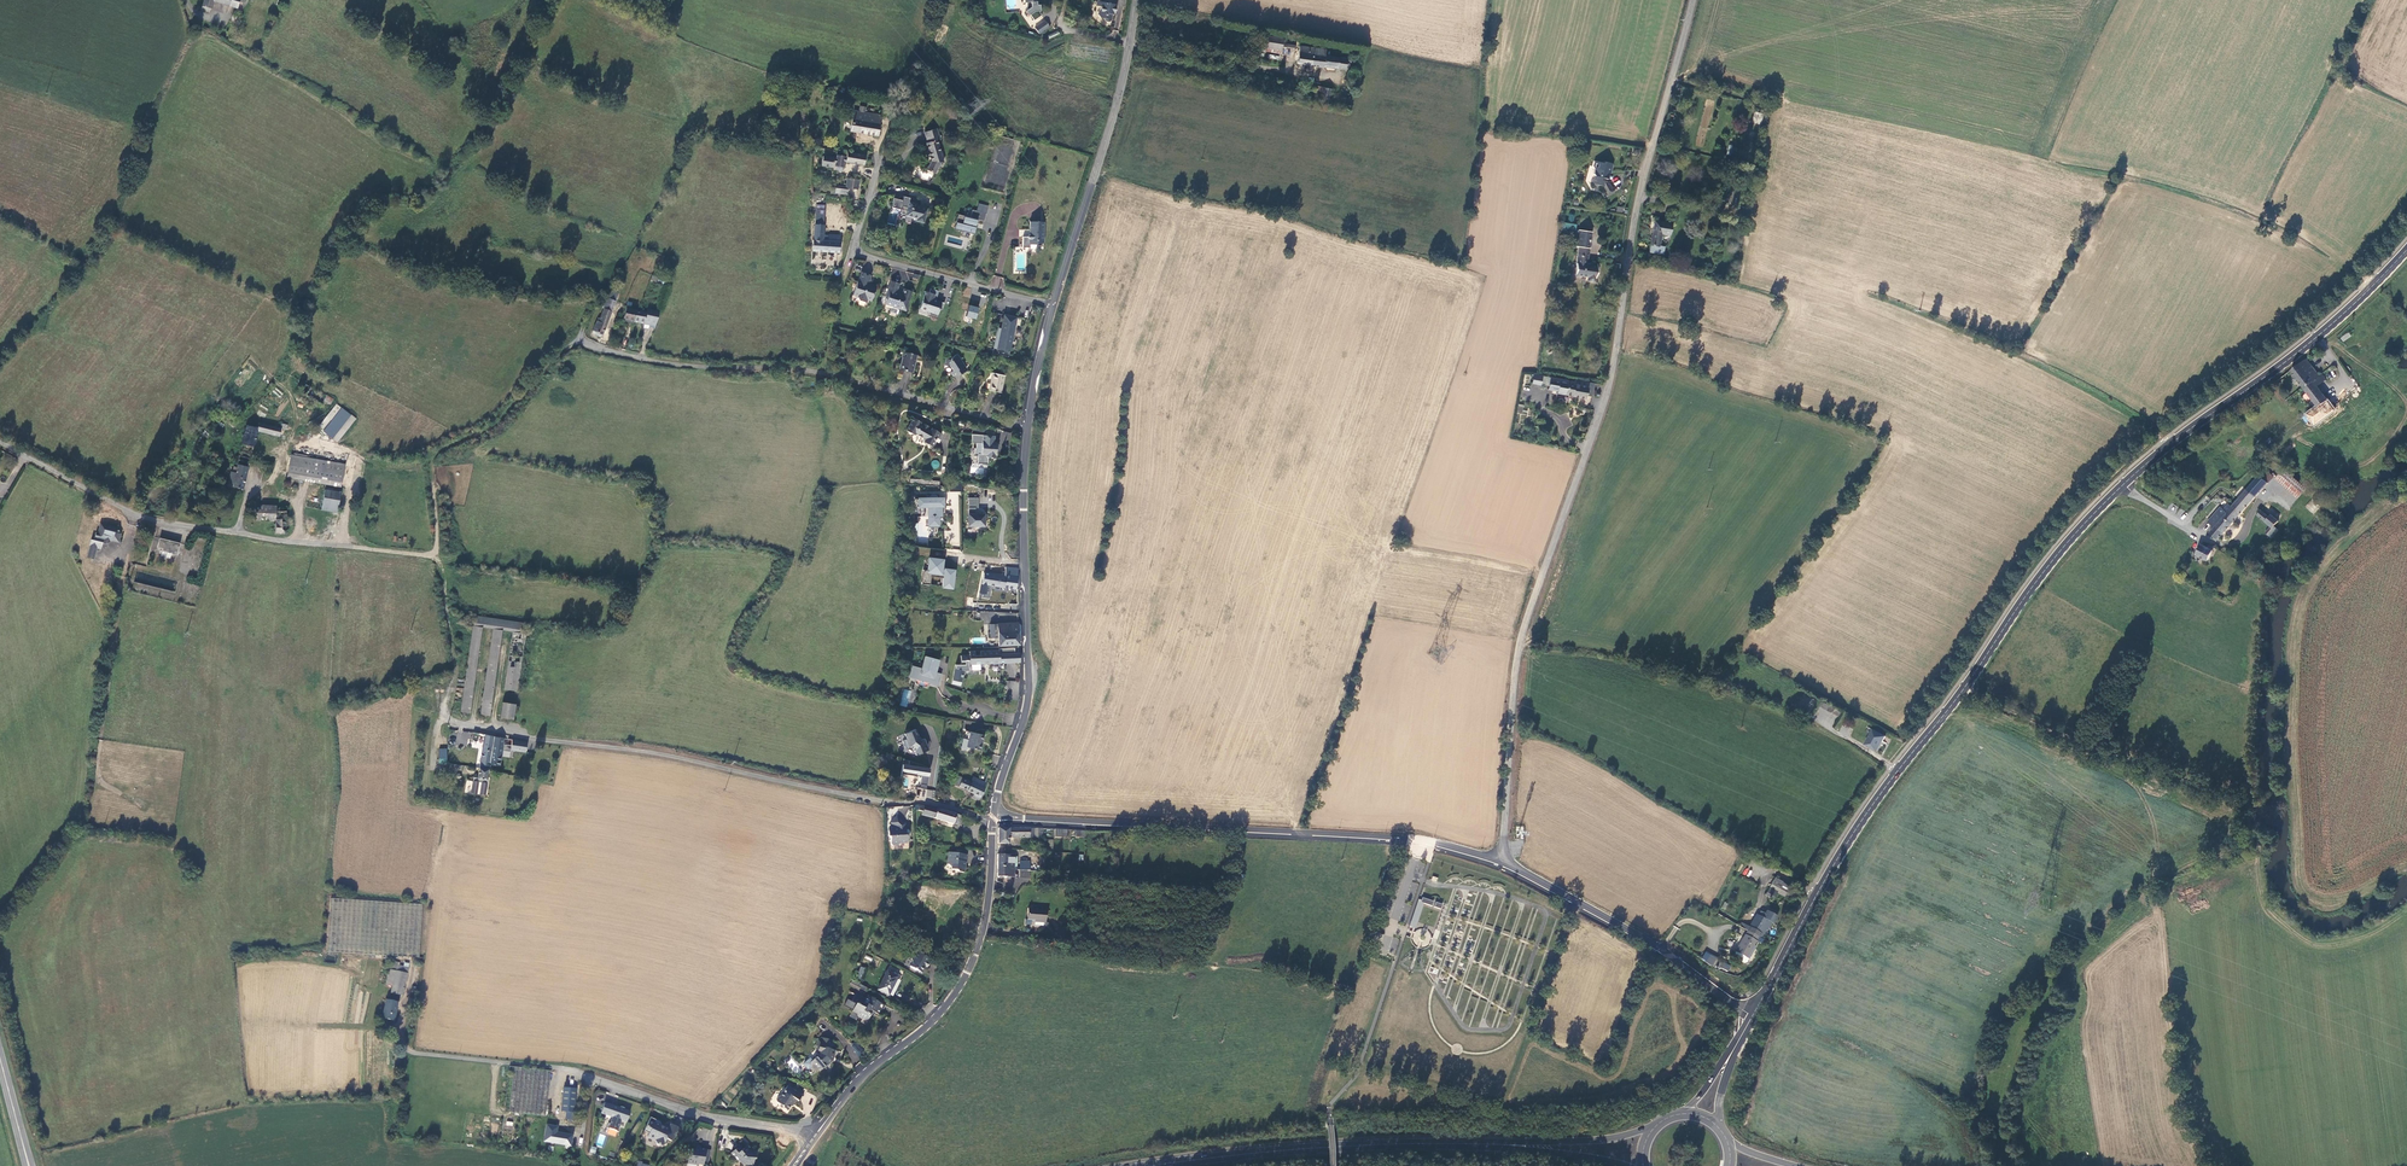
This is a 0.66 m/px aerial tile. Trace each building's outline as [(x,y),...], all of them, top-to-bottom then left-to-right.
[(203,10),(209,12),(210,9),(213,9),(215,2),(238,7),(240,1),(244,2),(245,0),(205,0),(203,10)] [(1033,21),(1040,16),(1039,14),(1038,0),(1025,0),(1025,3),(1026,3),(1026,9),(1027,10),(1026,10),(1031,19),(1026,23),(1030,29),(1033,29),(1037,35),(1048,27),(1044,22),(1036,27),(1033,21)] [(1112,16),(1113,12),(1115,12),(1117,7),(1114,6),(1115,0),(1105,0),(1104,3),(1098,2),(1097,7),(1100,8),(1099,17),(1101,19),(1105,20),(1106,23),(1109,23),(1111,20),(1112,16)] [(1050,40),(1060,34),(1058,30),(1048,35),(1050,40)] [(1283,39),(1264,35),(1263,47),(1281,50),(1283,39)] [(1333,57),(1333,55),(1328,55),(1329,52),(1326,52),(1327,50),(1300,47),(1298,64),(1346,70),(1347,68),(1350,68),(1351,59),(1333,57)] [(1323,101),(1325,88),(1318,86),(1315,100),(1323,101)] [(1331,90),(1325,88),(1323,101),(1329,103),(1331,90)] [(851,131),(878,135),(882,115),(865,112),(859,112),(854,111),(851,131)] [(1761,125),(1764,113),(1755,111),(1752,123),(1761,125)] [(937,127),(925,131),(929,143),(927,144),(932,159),(927,168),(936,173),(942,162),(944,163),(942,157),(944,155),(943,150),(941,150),(937,140),(940,139),(937,127)] [(865,156),(848,153),(847,159),(845,158),(846,157),(837,155),(837,160),(834,159),(834,158),(824,156),(822,166),(833,168),(834,162),(836,163),(836,166),(844,167),(845,161),(847,162),(846,162),(864,165),(865,156)] [(1593,166),(1595,169),(1593,175),(1594,175),(1592,181),(1593,184),(1601,187),(1601,188),(1606,197),(1613,192),(1608,183),(1607,183),(1605,183),(1605,180),(1607,180),(1609,173),(1612,163),(1605,161),(1603,162),(1594,160),(1593,166)] [(849,188),(850,179),(848,178),(847,187),(837,186),(837,188),(849,189),(849,188)] [(860,180),(850,179),(849,188),(859,189),(860,180)] [(1740,184),(1726,181),(1725,185),(1739,189),(1740,184)] [(1739,189),(1725,185),(1722,201),(1742,205),(1745,189),(1739,189)] [(924,223),(928,209),(915,206),(916,202),(909,201),(906,215),(916,219),(916,221),(924,223)] [(957,230),(974,235),(978,221),(985,223),(987,214),(974,211),(972,219),(958,216),(957,223),(958,224),(957,230)] [(1646,252),(1659,254),(1660,248),(1656,247),(1658,234),(1666,236),(1668,224),(1651,221),(1647,245),(1646,252)] [(1037,244),(1043,245),(1044,223),(1030,223),(1030,235),(1027,239),(1023,238),(1023,248),(1031,249),(1031,246),(1037,246),(1037,244)] [(1590,266),(1587,265),(1592,231),(1580,229),(1577,246),(1580,246),(1575,275),(1588,277),(1588,280),(1595,281),(1597,265),(1590,264),(1590,266)] [(809,240),(808,250),(839,252),(840,235),(829,234),(829,236),(818,235),(817,241),(812,240),(809,240)] [(873,299),(877,286),(871,284),(870,285),(867,284),(867,283),(869,281),(871,274),(863,272),(861,280),(860,283),(859,282),(855,293),(859,294),(858,298),(860,301),(867,303),(868,297),(873,299)] [(909,272),(907,277),(918,281),(920,276),(909,272)] [(994,275),(991,285),(999,287),(1001,277),(994,275)] [(905,286),(904,290),(903,292),(897,290),(897,288),(899,281),(892,279),(888,296),(889,297),(888,302),(891,303),(890,306),(898,309),(903,307),(907,308),(913,289),(905,286)] [(932,288),(930,292),(935,294),(934,298),(933,300),(936,301),(936,299),(937,300),(940,290),(932,288)] [(930,292),(926,291),(920,308),(928,310),(930,314),(937,316),(940,308),(943,309),(945,303),(937,300),(936,299),(936,301),(933,300),(934,298),(935,294),(930,292)] [(591,332),(601,336),(617,295),(609,292),(602,308),(603,309),(599,318),(597,317),(591,332)] [(969,305),(967,317),(977,319),(979,307),(969,305)] [(660,309),(648,306),(647,312),(638,310),(636,318),(646,320),(645,323),(651,324),(656,325),(660,309)] [(625,316),(636,318),(638,310),(627,307),(625,316)] [(1011,351),(1017,317),(1005,315),(998,348),(1011,351)] [(2343,342),(2351,336),(2348,332),(2340,338),(2343,342)] [(903,357),(900,368),(911,371),(916,354),(904,350),(902,357),(903,357)] [(951,360),(949,366),(951,371),(949,371),(951,375),(954,376),(965,370),(964,368),(965,367),(957,354),(951,356),(951,360)] [(2307,357),(2290,370),(2317,407),(2301,419),(2307,428),(2314,423),(2317,426),(2336,412),(2317,387),(2323,383),(2322,383),(2318,376),(2320,375),(2307,357)] [(992,373),(989,390),(1001,392),(1005,376),(992,373)] [(2323,373),(2320,375),(2318,376),(2322,383),(2327,379),(2323,373)] [(1533,385),(1542,387),(1543,378),(1534,376),(1533,385)] [(1587,397),(1592,398),(1595,385),(1576,381),(1576,384),(1551,379),(1548,391),(1558,393),(1558,395),(1587,400),(1587,397)] [(326,396),(298,380),(296,383),(301,386),(298,391),(322,405),(326,396)] [(280,398),(283,393),(276,388),(272,392),(280,398)] [(342,408),(337,404),(318,427),(323,431),(324,431),(342,408)] [(342,408),(324,431),(337,442),(356,419),(342,408)] [(922,421),(915,417),(908,430),(915,434),(917,432),(921,434),(920,435),(924,437),(925,436),(928,439),(927,441),(936,447),(944,434),(935,428),(933,430),(930,428),(930,426),(927,424),(925,425),(922,424),(922,421)] [(257,427),(246,425),(236,464),(237,464),(237,467),(234,466),(233,471),(231,472),(228,482),(233,483),(233,485),(243,489),(258,431),(280,436),(282,429),(286,431),(287,426),(282,425),(281,428),(258,423),(257,427)] [(994,436),(972,434),(971,443),(977,443),(976,449),(981,449),(981,454),(977,454),(977,463),(987,464),(988,458),(993,458),(995,457),(996,447),(997,446),(997,444),(996,442),(994,442),(994,436)] [(344,465),(291,455),(287,478),(340,488),(344,465)] [(2261,475),(2269,482),(2274,477),(2265,470),(2261,475)] [(2308,489),(2284,472),(2278,480),(2301,498),(2308,489)] [(2221,540),(2269,482),(2261,475),(2236,505),(2233,502),(2227,509),(2223,505),(2210,521),(2217,526),(2212,532),(2221,540)] [(283,485),(290,488),(292,482),(285,480),(283,485)] [(339,493),(310,489),(307,507),(336,511),(339,493)] [(928,523),(928,527),(938,527),(938,516),(941,516),(941,514),(945,514),(945,499),(936,499),(936,496),(927,496),(927,498),(914,498),(914,506),(921,506),(921,516),(917,516),(917,523),(921,523),(928,523)] [(980,498),(970,498),(969,526),(975,526),(975,527),(982,528),(982,526),(987,526),(987,519),(985,519),(985,515),(977,515),(977,508),(980,509),(980,498)] [(2305,506),(2313,514),(2320,506),(2312,498),(2305,506)] [(277,521),(277,510),(277,506),(252,505),(252,520),(277,521)] [(288,510),(277,510),(277,521),(277,532),(286,532),(288,510)] [(2273,529),(2280,520),(2271,514),(2268,517),(2260,510),(2256,515),(2273,529)] [(92,538),(88,556),(94,558),(97,546),(101,547),(104,538),(111,540),(112,538),(118,540),(120,533),(118,527),(101,522),(100,526),(101,527),(100,532),(96,531),(94,538),(92,538)] [(180,544),(160,539),(158,547),(162,549),(161,555),(170,558),(172,554),(177,555),(180,544)] [(2209,549),(2202,545),(2195,556),(2201,559),(2207,563),(2215,548),(2210,547),(2209,549)] [(941,569),(942,560),(929,558),(927,570),(926,570),(925,571),(923,571),(921,584),(930,585),(931,576),(935,577),(936,573),(944,574),(943,587),(951,588),(953,570),(941,569)] [(167,561),(165,560),(163,560),(161,561),(160,562),(160,565),(161,567),(162,568),(165,568),(167,567),(168,565),(168,563),(167,561)] [(1017,577),(1017,571),(1005,569),(1004,575),(1017,577)] [(1016,589),(1017,577),(1004,575),(1004,577),(984,573),(981,587),(980,597),(986,598),(988,586),(1016,589)] [(524,622),(475,616),(462,710),(470,712),(482,627),(494,628),(482,713),(490,715),(502,630),(513,631),(505,689),(517,690),(521,663),(522,656),(525,634),(523,632),(524,622)] [(1021,645),(1019,622),(998,624),(999,638),(999,646),(1021,645)] [(961,664),(1020,661),(1019,652),(1013,652),(999,653),(999,651),(960,653),(961,664)] [(925,656),(922,669),(912,666),(909,677),(935,684),(936,681),(938,681),(939,677),(933,675),(934,672),(935,672),(935,671),(936,671),(936,670),(936,669),(935,668),(936,668),(939,660),(925,656)] [(960,685),(963,670),(954,668),(951,683),(960,685)] [(1018,695),(1019,681),(1002,680),(1001,698),(1018,700),(1018,695)] [(515,704),(503,702),(501,717),(513,718),(515,704)] [(915,731),(910,733),(907,734),(908,739),(905,740),(908,749),(911,748),(915,751),(917,756),(931,751),(927,739),(926,740),(921,736),(918,730),(915,731)] [(1886,737),(1874,730),(1865,745),(1877,752),(1886,737)] [(464,731),(460,744),(466,746),(471,733),(464,731)] [(978,750),(978,748),(980,741),(982,742),(984,735),(966,731),(962,748),(967,749),(967,747),(978,750)] [(494,736),(473,733),(471,748),(483,750),(479,779),(475,778),(473,794),(487,796),(490,780),(488,780),(490,765),(494,736)] [(504,738),(494,736),(490,765),(500,766),(502,751),(504,738)] [(528,742),(504,738),(502,751),(511,752),(512,750),(527,752),(528,742)] [(920,787),(927,789),(932,767),(904,761),(902,771),(922,776),(920,787)] [(974,777),(973,781),(961,777),(958,785),(981,795),(986,782),(974,777)] [(934,798),(935,790),(920,788),(919,797),(934,798)] [(921,815),(960,826),(962,816),(920,806),(918,811),(922,813),(921,815)] [(905,824),(904,823),(895,816),(889,823),(894,827),(892,830),(890,830),(888,833),(888,837),(890,838),(890,845),(893,846),(895,846),(896,844),(906,844),(908,842),(907,836),(905,837),(905,831),(905,824)] [(1009,828),(998,828),(998,844),(1009,845),(1009,838),(1033,838),(1033,836),(1043,837),(1044,829),(1009,829),(1009,828)] [(1067,837),(1067,829),(1055,829),(1055,837),(1067,837)] [(966,854),(949,853),(947,864),(952,869),(958,870),(958,871),(964,872),(964,865),(963,865),(963,862),(965,862),(966,854)] [(997,867),(1014,868),(1014,865),(1015,856),(1015,855),(998,854),(997,867)] [(1020,860),(1020,870),(1030,870),(1030,860),(1020,860)] [(997,867),(997,877),(1014,877),(1014,868),(997,867)] [(1030,878),(1030,870),(1020,870),(1020,878),(1030,878)] [(1789,885),(1774,875),(1762,893),(1770,898),(1775,891),(1782,895),(1789,885)] [(1443,904),(1423,897),(1421,902),(1441,909),(1443,904)] [(1048,909),(1029,908),(1028,921),(1032,921),(1035,922),(1035,924),(1047,925),(1048,909)] [(1757,915),(1766,920),(1768,915),(1760,909),(1757,915)] [(1746,930),(1756,936),(1766,920),(1757,915),(1755,914),(1748,926),(1746,930)] [(1752,945),(1756,936),(1746,930),(1734,950),(1747,958),(1754,946),(1752,945)] [(1081,941),(1081,949),(1092,949),(1092,941),(1081,941)] [(909,964),(919,970),(921,967),(923,968),(925,965),(926,965),(930,958),(917,950),(915,955),(910,956),(911,960),(909,964)] [(1747,958),(1734,950),(1733,953),(1735,954),(1735,956),(1737,957),(1738,959),(1742,962),(1744,962),(1747,958)] [(1711,958),(1711,957),(1706,955),(1702,963),(1706,965),(1708,963),(1711,958)] [(1715,966),(1725,970),(1726,968),(1714,962),(1715,960),(1711,958),(1708,963),(1715,966)] [(403,963),(394,961),(392,967),(396,968),(393,985),(404,987),(408,968),(402,966),(403,963)] [(853,979),(862,984),(869,967),(859,963),(853,979)] [(889,995),(898,976),(888,971),(879,990),(889,995)] [(403,995),(404,987),(393,985),(392,992),(403,995)] [(870,1021),(872,1015),(870,1014),(871,1010),(876,1013),(881,1016),(887,1007),(875,1001),(876,999),(869,995),(867,1000),(856,995),(853,1002),(858,1004),(855,1011),(861,1014),(861,1016),(870,1021)] [(393,1020),(397,1002),(386,1000),(382,1017),(393,1020)] [(830,1040),(819,1039),(818,1042),(817,1041),(816,1048),(818,1048),(818,1054),(815,1058),(815,1060),(810,1066),(813,1068),(811,1071),(815,1074),(819,1070),(821,1071),(832,1059),(835,1044),(830,1043),(830,1040)] [(852,1045),(857,1054),(861,1052),(855,1043),(852,1045)] [(555,1118),(560,1072),(510,1066),(504,1112),(555,1118)] [(792,1091),(786,1087),(779,1097),(777,1097),(775,1100),(782,1105),(782,1106),(787,1109),(793,1101),(797,1101),(801,1095),(802,1096),(804,1090),(793,1088),(792,1091)] [(573,1119),(576,1090),(565,1089),(563,1110),(566,1111),(566,1118),(573,1119)] [(622,1119),(626,1120),(629,1112),(623,1110),(623,1108),(619,1107),(618,1110),(611,1108),(612,1106),(603,1103),(600,1114),(611,1118),(609,1124),(607,1124),(606,1129),(608,1130),(608,1129),(616,1131),(616,1132),(618,1133),(619,1128),(618,1127),(620,1120),(622,1121),(622,1119)] [(665,1138),(667,1139),(671,1140),(673,1138),(678,1127),(669,1124),(668,1127),(663,1125),(663,1127),(659,1126),(660,1124),(659,1121),(649,1117),(644,1128),(645,1130),(649,1132),(646,1137),(655,1141),(656,1144),(660,1145),(663,1144),(664,1142),(665,1138)] [(572,1135),(557,1133),(555,1143),(570,1145),(572,1135)] [(702,1164),(704,1149),(704,1148),(699,1148),(699,1145),(696,1145),(695,1150),(685,1148),(684,1153),(686,1155),(685,1164),(696,1165),(697,1164),(701,1165),(702,1164)] [(741,1147),(736,1151),(734,1149),(729,1154),(736,1162),(738,1162),(741,1165),(742,1165),(752,1165),(753,1161),(755,1161),(756,1153),(751,1152),(747,1149),(744,1151),(741,1147)]
